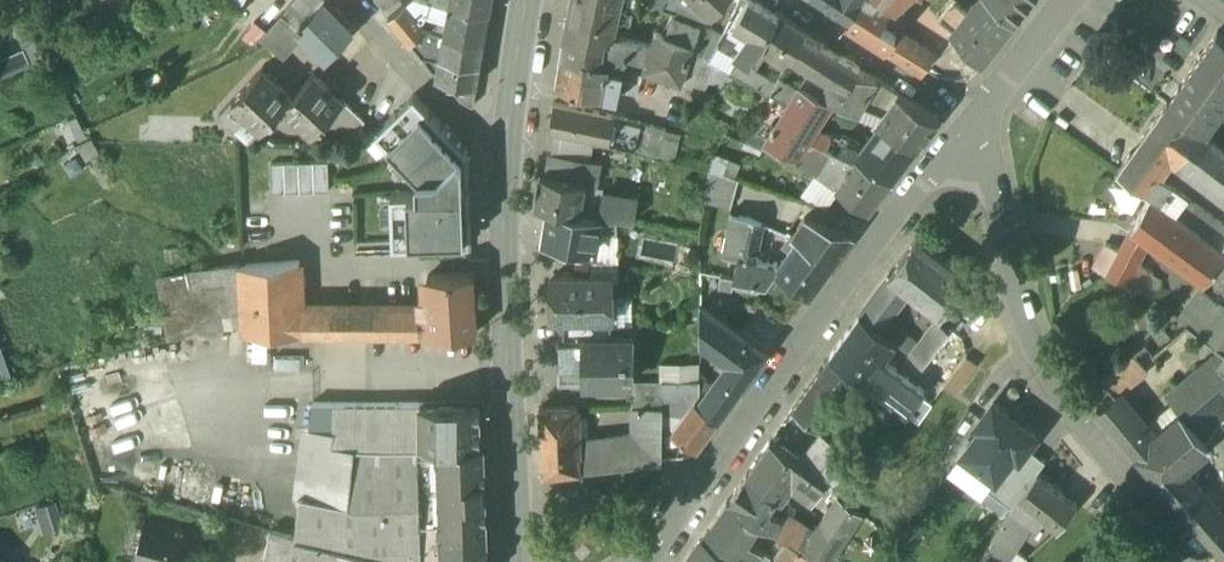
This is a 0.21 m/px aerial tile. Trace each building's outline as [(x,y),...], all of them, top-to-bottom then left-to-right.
[(286,8),(278,0),(272,0),(253,19),(265,30),(286,8)] [(326,0),(324,0),(308,18),(299,28),(304,34),(327,57),(354,28),(326,0)] [(390,14),(410,39),(419,35),(423,29),(422,18),(410,0),(406,0),(390,14)] [(422,18),(430,5),(432,0),(410,0),(422,18)] [(440,0),(432,0),(430,5),(435,8),(440,0)] [(454,4),(489,11),(491,0),(454,0),(454,4)] [(571,3),(624,15),(627,0),(572,0),(571,3)] [(713,12),(723,0),(699,0),(713,12)] [(752,0),(747,0),(736,22),(752,32),(765,41),(778,16),(752,0)] [(830,4),(851,18),(862,0),(829,0),(830,4)] [(883,0),(862,0),(851,18),(847,24),(885,49),(897,31),(880,21),(890,4),(883,0)] [(893,5),(904,13),(916,0),(899,0),(893,5)] [(951,30),(981,63),(1014,23),(994,0),(980,0),(975,5),(973,3),(963,14),(951,30)] [(1014,23),(1032,0),(994,0),(1014,23)] [(308,18),(291,3),(284,12),(299,28),(308,18)] [(624,15),(571,3),(564,38),(606,46),(601,62),(624,68),(628,53),(648,58),(653,43),(621,35),(624,15)] [(963,14),(949,3),(937,18),(951,30),(963,14)] [(454,4),(451,4),(448,26),(447,35),(485,41),(489,11),(454,4)] [(892,6),(890,4),(880,21),(897,31),(898,32),(906,21),(904,13),(893,5),(892,6)] [(284,12),(261,37),(282,56),(304,34),(299,28),(284,12)] [(701,24),(674,12),(666,30),(693,43),(701,24)] [(806,29),(779,13),(778,16),(765,41),(788,58),(806,29)] [(448,26),(440,24),(438,32),(447,35),(448,26)] [(722,32),(701,24),(693,43),(691,48),(707,59),(713,50),(716,44),(719,39),(722,32)] [(665,30),(657,27),(653,43),(648,58),(646,66),(682,78),(691,48),(693,43),(666,30),(665,30)] [(429,30),(423,29),(419,35),(427,39),(429,30)] [(438,32),(429,30),(427,39),(425,45),(418,48),(424,55),(444,58),(447,35),(438,32)] [(898,32),(897,31),(885,49),(922,72),(933,55),(898,32)] [(1180,84),(1179,84),(1178,85),(1179,85),(1167,102),(1167,101),(1166,102),(1201,128),(1202,127),(1223,96),(1223,36),(1217,31),(1216,32),(1217,33),(1180,84)] [(752,32),(734,54),(749,60),(761,49),(765,41),(752,32)] [(485,41),(447,35),(444,58),(481,64),(485,41)] [(606,46),(564,38),(556,85),(588,90),(592,70),(605,72),(602,93),(619,96),(624,68),(601,62),(606,46)] [(725,42),(719,39),(716,44),(722,47),(725,42)] [(826,54),(802,42),(792,56),(816,71),(826,54)] [(858,66),(829,48),(826,54),(816,71),(837,84),(845,89),(858,66)] [(721,53),(713,50),(707,59),(716,64),(721,53)] [(481,64),(444,58),(441,77),(459,80),(478,83),(481,64)] [(845,89),(838,101),(856,109),(866,91),(869,93),(877,78),(858,66),(845,89)] [(754,71),(748,67),(742,78),(749,81),(754,71)] [(292,95),(263,68),(220,113),(249,141),(285,104),(293,96),(292,95)] [(345,100),(314,72),(292,95),(293,96),(285,104),(315,132),(325,120),(345,100)] [(817,82),(811,79),(806,86),(812,89),(817,82)] [(478,83),(459,80),(457,95),(475,105),(478,83)] [(803,84),(779,123),(776,122),(774,125),(776,127),(769,140),(798,154),(810,137),(815,128),(832,99),(830,97),(812,89),(806,86),(803,84)] [(837,84),(830,97),(832,99),(838,101),(845,89),(837,84)] [(936,115),(898,91),(893,97),(888,94),(883,102),(887,105),(877,118),(884,122),(919,144),(936,122),(936,115)] [(416,94),(377,131),(418,175),(439,174),(466,148),(416,94)] [(366,121),(345,100),(325,120),(353,147),(366,121)] [(613,114),(555,102),(551,125),(608,138),(613,114)] [(1166,103),(1131,152),(1158,171),(1172,153),(1191,167),(1214,135),(1202,127),(1201,128),(1166,102),(1166,103)] [(666,127),(613,114),(608,138),(607,140),(659,154),(666,127)] [(919,144),(884,122),(866,146),(865,146),(858,158),(892,179),(919,144)] [(842,135),(815,128),(810,137),(833,147),(858,158),(865,146),(844,132),(842,135)] [(92,132),(66,145),(78,167),(103,154),(92,132)] [(1214,135),(1191,167),(1223,193),(1223,143),(1214,135)] [(833,147),(810,137),(798,154),(796,156),(816,170),(833,147)] [(418,189),(392,190),(394,239),(471,237),(466,148),(439,174),(418,175),(418,189)] [(1185,194),(1156,174),(1158,171),(1131,152),(1119,169),(1152,194),(1151,196),(1173,212),(1185,194)] [(602,163),(551,154),(548,172),(586,179),(586,180),(598,182),(602,163)] [(858,158),(838,185),(871,209),(892,179),(858,158)] [(314,190),(329,190),(328,162),(314,163),(314,190)] [(272,191),(286,191),(285,163),(271,164),(272,191)] [(286,191),(300,190),(299,163),(285,163),(286,191)] [(300,190),(314,190),(314,163),(299,163),(300,190)] [(739,179),(708,167),(703,199),(732,205),(739,179)] [(548,172),(542,171),(537,202),(580,210),(586,180),(586,179),(548,172)] [(1151,196),(1132,228),(1146,239),(1178,263),(1223,297),(1223,250),(1173,212),(1151,196)] [(555,209),(549,208),(543,238),(587,246),(593,216),(593,215),(555,209)] [(746,214),(731,212),(724,251),(739,254),(746,214)] [(762,221),(746,214),(739,254),(735,276),(766,281),(777,267),(779,260),(756,257),(762,221)] [(852,233),(806,214),(793,233),(798,237),(831,261),(852,233)] [(1132,228),(1120,248),(1107,243),(1095,266),(1125,282),(1144,294),(1153,275),(1135,264),(1146,239),(1132,228)] [(791,232),(783,241),(790,247),(798,237),(793,233),(791,232)] [(831,261),(798,237),(790,247),(779,260),(777,267),(808,291),(831,261)] [(917,238),(889,274),(910,290),(942,314),(969,278),(917,238)] [(179,246),(168,247),(168,258),(180,257),(179,246)] [(300,261),(243,263),(246,331),(302,332),(302,309),(302,307),(300,261)] [(166,331),(197,330),(194,270),(163,271),(166,331)] [(474,272),(427,274),(431,333),(477,331),(474,272)] [(612,273),(554,273),(555,314),(565,314),(612,314),(612,273)] [(890,275),(861,313),(880,329),(888,318),(910,290),(890,275)] [(1223,353),(1223,313),(1222,311),(1220,299),(1201,287),(1180,317),(1223,353)] [(730,321),(702,302),(701,338),(714,347),(730,321)] [(422,307),(302,307),(302,309),(302,332),(423,333),(422,307)] [(893,341),(860,313),(830,355),(856,376),(863,381),(893,341)] [(612,314),(565,314),(565,337),(583,337),(612,337),(612,314)] [(918,342),(911,353),(925,363),(949,328),(936,317),(918,342)] [(918,342),(888,318),(880,329),(894,340),(911,353),(918,342)] [(768,347),(730,321),(714,347),(729,358),(720,372),(740,385),(768,347)] [(583,337),(565,337),(561,337),(561,363),(583,363),(583,337)] [(612,337),(583,337),(583,363),(583,378),(633,378),(634,378),(633,337),(612,337)] [(1144,341),(1101,376),(1116,395),(1117,396),(1118,395),(1160,360),(1144,341)] [(10,378),(0,350),(0,381),(10,378)] [(969,353),(947,385),(957,392),(978,363),(969,353)] [(830,355),(792,409),(822,430),(823,431),(831,419),(833,415),(830,413),(856,376),(830,355)] [(1163,395),(1174,408),(1190,395),(1197,403),(1213,390),(1223,381),(1223,374),(1208,357),(1163,395)] [(583,363),(561,363),(561,378),(583,378),(583,363)] [(720,372),(702,400),(719,414),(740,385),(720,372)] [(634,378),(633,378),(633,388),(662,387),(662,378),(634,378)] [(1213,390),(1223,400),(1223,381),(1213,390)] [(866,383),(861,390),(862,395),(870,401),(878,392),(866,383)] [(907,396),(891,385),(884,396),(892,402),(899,407),(907,396)] [(662,387),(633,388),(632,405),(635,405),(662,405),(662,387)] [(930,404),(911,390),(907,396),(899,407),(918,421),(930,404)] [(1184,415),(1202,436),(1223,412),(1223,400),(1213,390),(1197,403),(1184,415)] [(847,432),(839,442),(854,453),(892,402),(884,396),(878,392),(870,401),(847,432)] [(697,395),(675,426),(698,444),(719,414),(702,400),(697,395)] [(1118,395),(1117,396),(1116,395),(1098,408),(1112,425),(1137,455),(1155,439),(1118,395)] [(1190,395),(1174,408),(1182,416),(1183,415),(1184,415),(1197,403),(1190,395)] [(336,403),(313,401),(311,424),(334,427),(336,403)] [(337,402),(336,403),(334,427),(311,424),(303,494),(304,540),(311,542),(312,542),(343,550),(388,560),(397,561),(423,561),(418,445),(421,444),(422,404),(337,402)] [(422,402),(422,404),(421,444),(418,445),(423,561),(489,561),(485,443),(484,443),(481,402),(422,402)] [(982,428),(963,453),(996,479),(1015,454),(1021,458),(1027,449),(1038,436),(994,402),(977,424),(982,428)] [(636,433),(580,437),(581,469),(662,459),(662,405),(635,405),(636,433)] [(578,406),(542,407),(543,474),(581,469),(580,437),(578,406)] [(822,430),(792,409),(784,420),(802,433),(815,438),(822,430)] [(1155,439),(1137,455),(1162,483),(1178,467),(1179,468),(1207,443),(1202,436),(1184,415),(1183,415),(1182,416),(1155,439)] [(847,432),(831,419),(823,431),(839,442),(847,432)] [(823,431),(822,430),(815,438),(800,459),(826,478),(833,483),(849,460),(854,453),(839,442),(823,431)] [(800,459),(772,438),(747,472),(777,494),(780,496),(790,481),(813,497),(826,478),(800,459)] [(996,479),(987,491),(1009,508),(1018,497),(1037,473),(1046,462),(1027,449),(1021,458),(1015,454),(996,479)] [(849,460),(833,483),(840,488),(836,494),(838,494),(843,497),(864,469),(849,460)] [(1178,467),(1162,483),(1210,539),(1223,525),(1223,518),(1179,468),(1178,467)] [(777,494),(747,472),(728,500),(755,520),(758,521),(773,527),(782,515),(769,506),(777,494)] [(1021,499),(1004,521),(1020,533),(1036,511),(1060,529),(1077,504),(1037,473),(1018,497),(1021,499)] [(802,547),(814,556),(823,561),(824,561),(859,509),(843,497),(838,494),(813,531),(802,547)] [(755,520),(728,500),(704,535),(730,554),(739,542),(755,520)] [(813,531),(783,512),(782,515),(773,527),(789,539),(798,545),(802,547),(813,531)] [(145,519),(135,559),(146,561),(196,561),(203,534),(145,519)] [(789,539),(773,527),(758,521),(754,530),(763,541),(780,553),(789,539)] [(993,535),(985,556),(994,561),(1000,561),(1020,533),(1004,521),(993,535)] [(1210,539),(1223,553),(1223,552),(1223,525),(1210,539)] [(271,530),(265,561),(340,561),(343,550),(312,542),(311,542),(304,540),(271,530)] [(685,561),(741,561),(730,554),(704,535),(685,561)] [(798,545),(789,539),(780,553),(789,560),(798,545)] [(739,542),(730,554),(741,561),(747,561),(750,557),(754,553),(739,542)] [(798,545),(789,560),(793,561),(810,561),(814,556),(802,547),(798,545)] [(343,550),(340,561),(388,561),(388,560),(343,550)]
